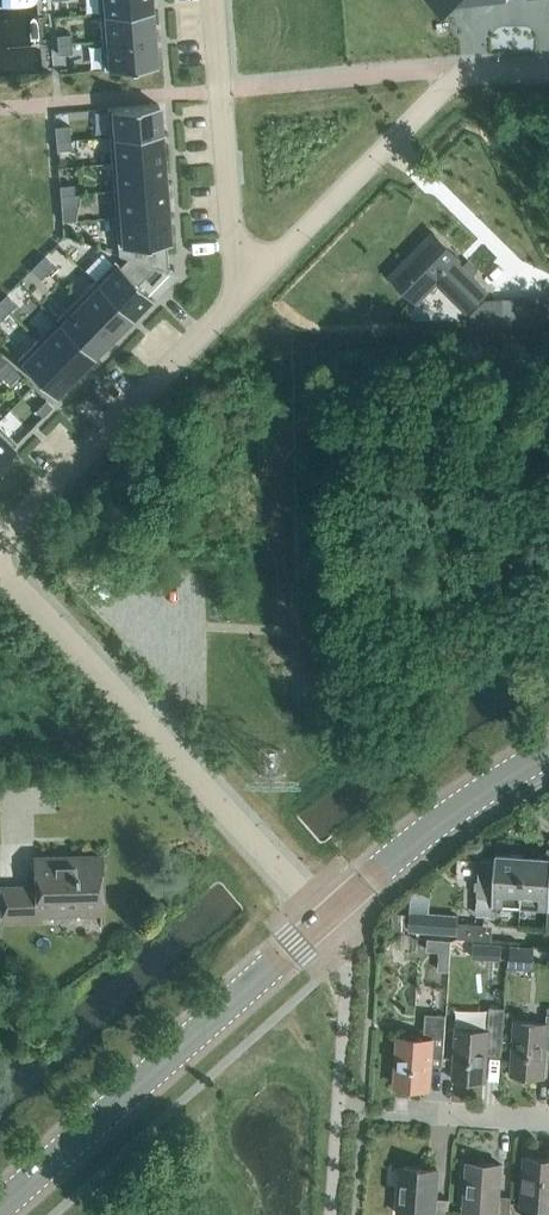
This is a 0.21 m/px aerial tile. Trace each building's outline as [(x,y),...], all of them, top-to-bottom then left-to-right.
[(150,0),(99,0),(100,13),(151,9),(150,0)] [(445,10),(455,0),(435,0),(445,10)] [(153,36),(151,9),(100,13),(102,40),(153,36)] [(72,42),(71,33),(57,34),(58,44),(72,42)] [(155,64),(153,36),(102,40),(104,68),(155,64)] [(73,52),(72,42),(58,44),(58,53),(73,52)] [(158,103),(107,107),(109,136),(160,132),(158,103)] [(69,124),(55,126),(56,137),(70,136),(69,124)] [(163,159),(160,132),(109,136),(112,163),(163,159)] [(71,148),(70,136),(56,137),(57,149),(71,148)] [(165,186),(163,159),(112,163),(114,190),(165,186)] [(75,193),(74,184),(60,185),(60,194),(75,193)] [(167,214),(165,186),(114,190),(116,218),(167,214)] [(75,202),(75,193),(60,194),(61,204),(75,202)] [(169,241),(167,214),(116,218),(119,253),(128,257),(148,264),(147,242),(169,241)] [(452,265),(459,257),(434,232),(391,276),(417,301),(437,280),(468,310),(487,290),(462,265),(457,270),(452,265)] [(54,265),(44,255),(37,261),(47,271),(54,265)] [(137,282),(153,266),(148,264),(128,257),(120,265),(114,259),(95,279),(131,315),(150,295),(137,282)] [(47,271),(37,261),(31,268),(41,278),(47,271)] [(131,315),(95,279),(75,299),(112,335),(131,315)] [(6,293),(0,299),(0,301),(9,310),(16,303),(6,293)] [(112,335),(75,299),(56,318),(93,354),(112,335)] [(0,301),(0,314),(3,317),(9,310),(0,301)] [(93,354),(56,318),(37,338),(74,374),(93,354)] [(74,374),(37,338),(17,358),(54,394),(74,374)] [(13,367),(6,360),(0,366),(0,374),(3,377),(13,367)] [(10,383),(20,373),(13,367),(3,377),(10,383)] [(41,415),(51,405),(45,398),(35,408),(41,415)] [(17,442),(0,426),(0,459),(1,458),(17,442)] [(548,847),(547,856),(524,855),(521,905),(548,906),(548,901),(548,847)] [(521,905),(524,855),(496,853),(495,859),(480,858),(477,895),(493,896),(492,903),(521,905)] [(101,911),(99,856),(36,857),(36,886),(2,887),(3,920),(38,919),(38,913),(101,911)] [(477,895),(476,914),(492,915),(492,903),(493,896),(477,895)] [(393,911),(392,929),(405,930),(407,912),(393,911)] [(457,915),(410,912),(408,932),(455,935),(457,915)] [(472,938),(474,923),(460,921),(458,937),(472,938)] [(449,970),(452,940),(428,938),(427,949),(439,950),(437,969),(449,970)] [(532,969),(533,946),(509,945),(508,968),(532,969)] [(492,1006),(505,1007),(506,997),(492,996),(492,1006)] [(502,1048),(505,1007),(492,1006),(490,1006),(489,1012),(472,1011),(468,1015),(467,1027),(456,1026),(453,1078),(485,1081),(488,1047),(502,1048)] [(443,1056),(446,1013),(425,1012),(424,1038),(397,1036),(394,1084),(429,1086),(431,1055),(443,1056)] [(547,1013),(546,1023),(515,1020),(511,1073),(543,1075),(546,1041),(548,1041),(548,1014),(547,1013)] [(526,1155),(523,1203),(546,1204),(545,1214),(548,1214),(548,1157),(526,1155)] [(487,1214),(510,1214),(511,1196),(499,1195),(501,1164),(468,1161),(464,1209),(487,1210),(487,1214)] [(450,1198),(435,1197),(437,1168),(402,1166),(399,1213),(423,1214),(448,1214),(450,1198)]
